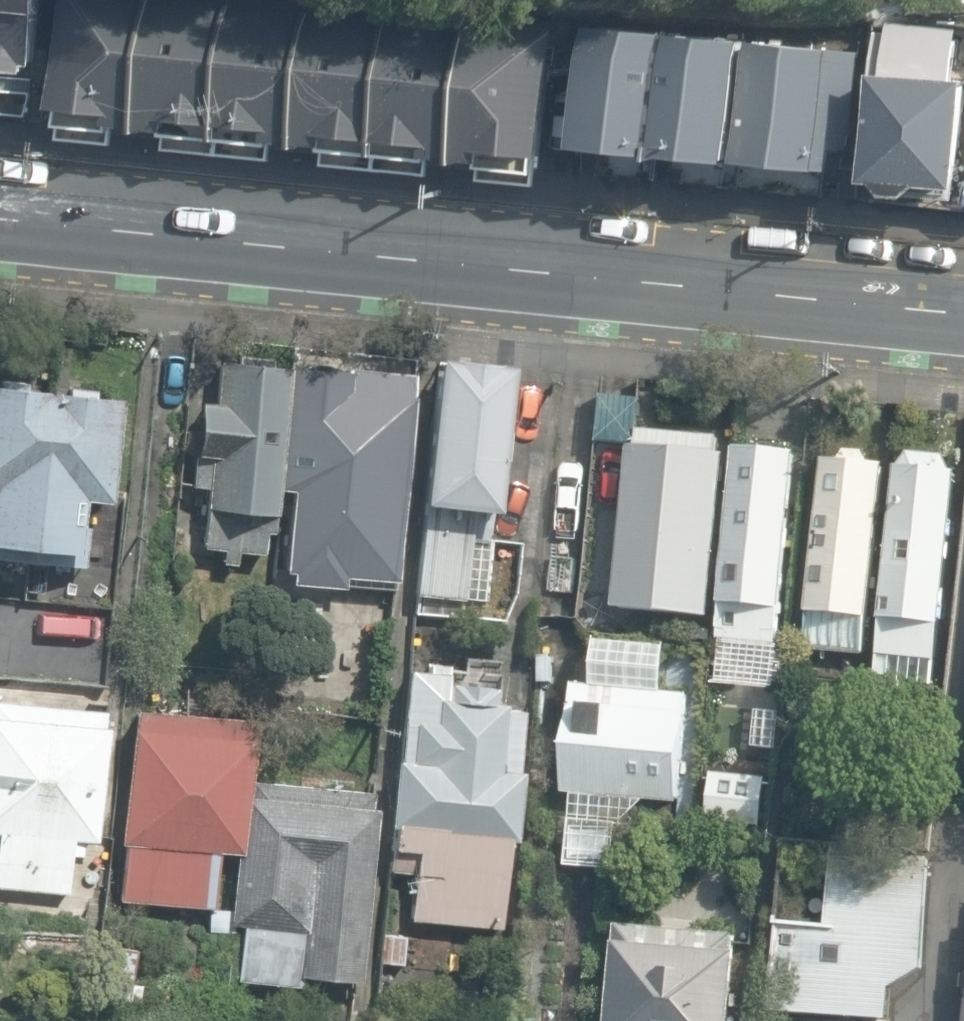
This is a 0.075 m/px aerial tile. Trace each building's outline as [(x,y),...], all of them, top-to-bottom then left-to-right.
[(28,73),(28,66),(37,67),(41,14),(45,14),(46,0),(0,0),(0,71),(28,73)] [(156,0),(65,0),(53,125),(143,134),(156,0)] [(235,0),(156,0),(143,134),(221,141),(235,0)] [(315,1),(309,0),(235,0),(221,141),(301,149),(315,1)] [(380,157),(394,9),(315,1),(301,149),(380,157)] [(459,165),(474,17),(394,9),(380,157),(459,165)] [(546,173),(560,25),(474,17),(459,165),(546,173)] [(657,154),(670,32),(592,24),(579,145),(657,154)] [(670,32),(657,154),(732,162),(744,40),(670,32)] [(748,41),(737,162),(848,173),(859,52),(748,41)] [(911,195),(923,185),(961,187),(963,139),(963,80),(872,74),(865,180),(877,181),(888,194),(911,195)] [(413,595),(462,600),(468,541),(486,543),(489,510),(494,511),(509,360),(431,352),(416,502),(422,503),(413,595)] [(222,564),(236,565),(237,553),(264,555),(266,532),(273,533),(288,369),(218,363),(214,403),(199,402),(191,487),(206,489),(201,549),(223,551),(222,564)] [(291,583),(344,588),(345,577),(397,582),(417,377),(292,365),(280,488),(292,489),(284,570),(292,571),(291,583)] [(85,567),(89,524),(82,524),(84,501),(110,503),(120,398),(0,386),(0,558),(85,567)] [(599,389),(595,442),(636,444),(639,391),(599,389)] [(615,608),(713,617),(729,457),(720,456),(721,438),(640,430),(638,447),(631,446),(615,608)] [(718,640),(779,645),(795,453),(733,448),(718,640)] [(801,652),(863,659),(886,466),(869,465),(864,452),(846,450),(837,461),(823,459),(801,652)] [(874,692),(902,695),(903,683),(933,687),(956,473),(952,473),(945,455),(910,452),(901,467),(895,466),(874,692)] [(410,921),(500,928),(507,839),(515,840),(521,769),(516,769),(521,709),(504,708),(504,702),(492,701),(493,685),(446,681),(448,667),(428,665),(427,671),(407,669),(399,761),(393,761),(388,827),(392,827),(388,872),(414,874),(410,921)] [(563,793),(679,803),(688,693),(572,683),(563,793)] [(807,687),(767,684),(762,747),(802,750),(807,687)] [(68,895),(72,856),(81,856),(83,841),(97,843),(107,726),(103,725),(104,711),(0,701),(0,889),(68,895)] [(246,715),(127,705),(111,899),(212,907),(216,850),(235,852),(246,715)] [(765,770),(709,765),(705,811),(760,816),(765,770)] [(249,855),(242,854),(237,911),(217,910),(215,933),(241,936),(237,969),(367,981),(383,808),(378,807),(379,792),(256,781),(249,855)] [(569,862),(612,863),(613,828),(570,826),(569,862)] [(772,1011),(888,1020),(890,988),(922,970),(931,854),(833,844),(828,919),(778,917),(772,1011)] [(737,936),(616,925),(607,1020),(730,1020),(737,936)] [(380,964),(404,965),(406,936),(382,934),(380,964)] [(96,998),(139,1003),(141,984),(132,983),(135,947),(101,943),(96,998)]
